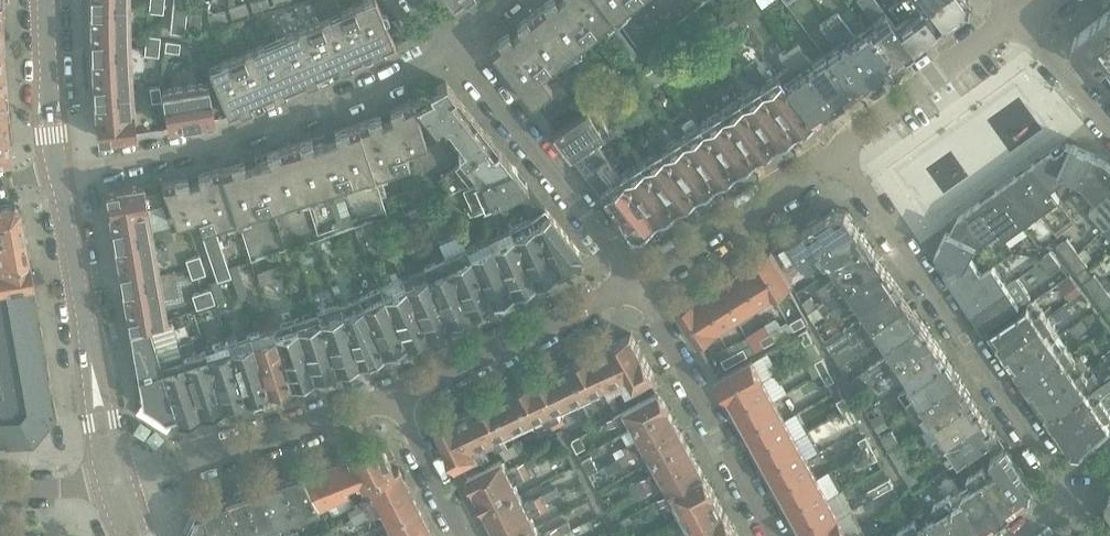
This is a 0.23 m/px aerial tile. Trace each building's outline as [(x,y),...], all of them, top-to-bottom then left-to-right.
[(203,9),(204,1),(211,2),(211,0),(193,0),(192,9),(203,9)] [(254,12),(271,6),(269,0),(255,0),(251,2),(254,12)] [(330,74),(362,60),(341,11),(342,10),(338,0),(325,0),(314,5),(320,20),(309,25),(330,74)] [(362,60),(396,45),(377,0),(367,0),(342,10),(341,11),(362,60)] [(535,11),(569,54),(615,18),(601,0),(550,0),(535,11)] [(615,18),(642,52),(708,0),(601,0),(615,18)] [(895,62),(913,49),(897,29),(882,10),(880,7),(875,0),(859,0),(878,24),(869,30),(895,62)] [(882,10),(896,0),(889,0),(880,7),(882,10)] [(882,10),(897,29),(925,8),(936,0),(896,0),(882,10)] [(925,8),(942,28),(967,10),(968,1),(968,0),(936,0),(925,8)] [(164,4),(150,2),(149,12),(163,13),(164,4)] [(129,3),(91,3),(91,26),(130,25),(129,3)] [(230,8),(233,18),(250,13),(247,3),(230,8)] [(188,5),(174,4),(173,13),(187,15),(188,5)] [(897,29),(913,49),(942,28),(925,8),(897,29)] [(209,15),(212,26),(229,20),(225,10),(209,15)] [(533,103),(534,102),(552,88),(541,75),(569,54),(535,11),(489,48),(533,103)] [(1075,38),(1074,47),(1094,74),(1097,71),(1109,87),(1109,11),(1075,38)] [(840,12),(831,19),(876,76),(895,62),(869,30),(860,37),(840,12)] [(187,15),(173,13),(172,23),(186,24),(187,15)] [(191,31),(202,31),(203,13),(191,13),(190,20),(191,21),(191,31)] [(828,56),(855,91),(876,76),(831,19),(822,26),(839,48),(828,56)] [(186,24),(172,23),(171,32),(185,34),(186,24)] [(130,25),(91,26),(92,48),(130,47),(130,46),(130,25)] [(309,25),(276,39),(297,88),(330,74),(309,25)] [(145,45),(160,47),(161,37),(146,36),(145,45)] [(297,88),(276,39),(243,53),(264,102),(297,88)] [(789,48),(835,105),(855,91),(828,56),(816,64),(798,41),(789,48)] [(166,42),(165,52),(180,53),(181,43),(166,42)] [(160,47),(145,45),(145,55),(159,56),(160,47)] [(130,47),(92,48),(93,70),(131,69),(131,68),(130,47)] [(787,85),(814,120),(835,105),(789,48),(781,54),(799,77),(787,85)] [(264,102),(243,53),(209,67),(230,116),(264,102)] [(131,69),(93,70),(95,93),(133,91),(132,90),(131,69)] [(758,87),(794,132),(814,120),(787,85),(778,75),(758,87)] [(209,82),(185,86),(192,124),(215,120),(209,82)] [(446,82),(414,99),(414,100),(439,129),(445,124),(448,128),(450,126),(470,148),(461,156),(467,163),(494,141),(446,82)] [(185,86),(162,91),(169,128),(192,124),(185,86)] [(152,103),(162,101),(160,87),(150,88),(152,103)] [(794,132),(758,87),(739,99),(775,145),(794,132)] [(133,91),(95,93),(96,116),(134,113),(134,112),(133,91)] [(393,120),(383,123),(381,118),(360,125),(375,174),(411,162),(407,149),(428,142),(414,100),(414,99),(391,111),(393,120)] [(739,99),(720,112),(756,157),(775,145),(739,99)] [(552,130),(569,152),(593,137),(609,126),(594,103),(552,130)] [(700,124),(736,169),(756,157),(720,112),(700,124)] [(134,113),(96,116),(98,136),(101,139),(136,135),(134,113)] [(0,115),(0,137),(10,138),(7,115),(0,115)] [(680,137),(715,182),(736,169),(700,124),(680,137)] [(245,162),(225,168),(241,218),(254,260),(389,216),(375,174),(360,125),(336,133),(337,138),(327,141),(325,136),(255,158),(256,163),(246,167),(245,162)] [(0,137),(0,162),(6,161),(11,154),(10,138),(0,137)] [(593,137),(569,152),(634,234),(658,219),(622,173),(593,137)] [(661,148),(697,194),(715,182),(680,137),(661,148)] [(459,190),(513,166),(494,141),(467,163),(442,180),(452,193),(459,190)] [(1053,151),(1035,163),(1052,187),(1054,187),(1062,198),(1061,199),(1065,204),(1083,188),(1080,183),(1081,180),(1083,181),(1093,155),(1094,156),(1096,152),(1074,141),(1072,146),(1063,142),(1052,149),(1053,151)] [(697,194),(661,148),(642,161),(677,207),(697,194)] [(1094,156),(1093,155),(1083,181),(1081,180),(1080,183),(1083,188),(1097,204),(1099,205),(1109,194),(1109,164),(1108,162),(1094,156)] [(622,173),(658,219),(677,207),(642,161),(622,173)] [(1035,163),(1016,177),(1042,212),(1061,199),(1062,198),(1054,187),(1052,187),(1035,163)] [(513,166),(459,190),(468,210),(528,185),(513,166)] [(162,183),(173,211),(176,210),(180,224),(201,217),(205,230),(241,218),(225,168),(199,176),(200,181),(190,184),(189,179),(162,183)] [(1016,177),(998,190),(1024,225),(1042,212),(1016,177)] [(110,213),(148,207),(144,184),(109,190),(107,194),(110,213)] [(998,190),(980,202),(983,207),(984,206),(1000,229),(1000,231),(1005,238),(1024,225),(998,190)] [(1106,228),(1109,224),(1109,194),(1099,205),(1097,204),(1090,210),(1106,228)] [(959,218),(952,231),(952,232),(976,243),(976,246),(977,246),(981,244),(1000,231),(1000,229),(984,206),(983,207),(980,202),(959,218)] [(25,238),(20,208),(14,204),(0,206),(0,242),(25,238)] [(148,207),(110,213),(114,236),(152,230),(148,207)] [(545,207),(533,217),(559,272),(580,262),(582,253),(545,207)] [(782,244),(794,261),(815,246),(818,252),(856,224),(847,211),(837,209),(781,244),(782,244)] [(529,220),(512,228),(537,282),(559,272),(533,217),(529,220)] [(856,224),(818,252),(797,266),(800,271),(805,267),(810,274),(831,260),(836,267),(870,244),(856,224)] [(490,238),(516,292),(537,282),(512,228),(490,238)] [(952,232),(952,231),(948,229),(937,251),(941,253),(937,262),(944,273),(946,273),(958,292),(984,274),(983,273),(993,266),(994,268),(997,266),(981,244),(977,246),(976,246),(976,243),(952,232)] [(152,230),(114,236),(118,258),(156,252),(152,230)] [(206,244),(219,240),(216,230),(202,235),(206,244)] [(0,242),(0,267),(30,262),(29,260),(25,238),(0,242)] [(469,248),(494,302),(516,292),(490,238),(469,248)] [(1058,247),(1063,254),(1073,246),(1068,239),(1058,247)] [(219,240),(206,244),(209,253),(222,249),(219,240)] [(794,261),(782,244),(772,250),(783,268),(794,261)] [(819,301),(822,305),(883,264),(870,244),(836,267),(841,275),(820,290),(824,297),(819,301)] [(1063,254),(1068,260),(1078,252),(1073,246),(1063,254)] [(494,302),(469,248),(447,258),(472,312),(494,302)] [(222,249),(209,253),(212,263),(225,258),(222,249)] [(753,262),(774,296),(793,284),(772,251),(753,262)] [(156,252),(118,258),(122,281),(159,275),(156,252)] [(1040,260),(1045,267),(1056,259),(1051,252),(1040,260)] [(1068,260),(1073,266),(1083,258),(1078,252),(1068,260)] [(186,260),(189,269),(203,265),(200,255),(186,260)] [(225,258),(212,263),(215,272),(229,267),(225,258)] [(472,312),(447,258),(426,268),(451,322),(472,312)] [(1083,258),(1073,266),(1078,273),(1088,265),(1083,258)] [(1056,259),(1045,267),(1050,273),(1061,265),(1056,259)] [(34,286),(30,262),(0,267),(0,291),(34,286)] [(734,274),(755,308),(774,296),(753,262),(734,274)] [(896,283),(883,264),(822,305),(824,309),(830,305),(835,312),(856,298),(862,306),(896,283)] [(206,274),(203,265),(189,269),(192,278),(206,274)] [(984,274),(958,292),(971,310),(1007,286),(994,268),(993,266),(983,273),(984,274)] [(229,267),(215,272),(218,281),(232,276),(229,267)] [(426,268),(404,278),(429,332),(451,322),(426,268)] [(259,275),(262,285),(280,279),(277,269),(259,275)] [(715,286),(737,320),(755,308),(734,274),(715,286)] [(1086,282),(1091,289),(1101,281),(1096,274),(1086,282)] [(159,275),(122,281),(126,303),(163,297),(159,275)] [(404,278),(384,288),(409,341),(429,332),(404,278)] [(1007,286),(971,310),(984,330),(988,327),(1020,305),(1031,297),(1018,278),(1007,286)] [(1101,281),(1091,289),(1096,295),(1106,287),(1101,281)] [(896,283),(862,306),(867,314),(826,341),(834,353),(910,304),(896,283)] [(0,291),(0,373),(5,399),(0,399),(0,448),(34,447),(57,418),(34,286),(0,291)] [(697,298),(718,331),(737,320),(715,286),(697,298)] [(1106,287),(1096,295),(1100,301),(1109,294),(1109,292),(1106,287)] [(362,298),(386,352),(409,341),(384,288),(362,298)] [(211,289),(202,292),(206,306),(216,303),(211,289)] [(197,309),(206,306),(202,292),(192,295),(197,309)] [(1100,301),(1105,308),(1109,304),(1109,294),(1100,301)] [(163,297),(126,303),(130,326),(167,320),(163,297)] [(386,352),(362,298),(343,306),(360,362),(386,352)] [(698,344),(700,343),(718,331),(697,298),(677,310),(698,344)] [(812,298),(803,303),(809,313),(818,308),(812,298)] [(910,304),(834,353),(841,366),(861,351),(883,336),(889,345),(922,322),(910,304)] [(992,332),(1003,349),(1049,317),(1043,310),(1037,314),(1031,305),(992,332)] [(343,306),(321,313),(339,369),(360,362),(343,306)] [(1054,315),(1058,322),(1071,313),(1067,306),(1054,315)] [(339,369),(321,313),(298,320),(316,376),(339,369)] [(806,324),(802,317),(791,323),(795,330),(806,324)] [(1049,317),(1003,349),(1015,366),(1054,339),(1047,329),(1054,325),(1049,317)] [(275,327),(293,384),(316,376),(298,320),(275,327)] [(935,342),(922,322),(889,345),(893,352),(871,366),(854,378),(862,391),(874,383),(935,342)] [(155,341),(151,326),(131,333),(143,403),(173,423),(182,420),(163,364),(159,349),(155,341)] [(253,335),(270,391),(293,384),(275,327),(253,335)] [(783,327),(772,334),(776,341),(787,335),(783,327)] [(807,330),(800,334),(806,345),(813,341),(807,330)] [(611,344),(611,345),(636,388),(652,379),(656,376),(643,354),(632,334),(611,344)] [(776,341),(772,334),(761,340),(765,347),(776,341)] [(253,335),(230,342),(248,398),(270,391),(253,335)] [(185,357),(203,413),(226,405),(208,349),(198,352),(194,338),(181,342),(185,357)] [(1015,366),(1027,383),(1072,352),(1067,344),(1060,348),(1054,339),(1015,366)] [(230,342),(208,349),(226,405),(248,398),(230,342)] [(935,342),(874,383),(877,387),(883,383),(887,390),(909,375),(914,383),(948,360),(935,342)] [(611,345),(593,353),(614,391),(627,384),(634,397),(639,394),(636,388),(611,345)] [(744,349),(733,355),(737,362),(748,356),(744,349)] [(1027,383),(1039,401),(1078,375),(1071,365),(1078,360),(1072,352),(1027,383)] [(553,370),(535,379),(560,424),(566,420),(559,408),(603,387),(617,412),(624,409),(614,391),(593,353),(592,354),(592,353),(573,362),(554,371),(553,370)] [(737,362),(733,355),(722,361),(726,368),(737,362)] [(185,357),(163,364),(182,420),(203,413),(185,357)] [(816,363),(822,374),(829,370),(823,359),(816,363)] [(729,399),(763,379),(753,360),(718,379),(729,399)] [(948,360),(914,383),(900,393),(913,411),(961,379),(948,360)] [(828,385),(835,381),(829,370),(822,374),(828,385)] [(1039,401),(1051,419),(1089,392),(1083,383),(1090,378),(1085,371),(1078,375),(1039,401)] [(477,405),(477,406),(496,441),(502,452),(506,460),(520,453),(515,445),(508,449),(501,435),(547,413),(554,427),(560,424),(535,379),(515,388),(516,389),(496,397),(477,405)] [(740,418),(774,399),(763,379),(729,399),(740,418)] [(913,411),(919,420),(928,414),(935,424),(973,398),(961,379),(913,411)] [(1089,392),(1051,419),(1073,452),(1082,453),(1109,428),(1109,379),(1090,393),(1089,392)] [(636,428),(670,410),(661,393),(609,420),(613,428),(630,419),(636,428)] [(844,413),(851,409),(845,398),(837,402),(844,413)] [(935,424),(926,430),(938,449),(986,417),(973,398),(935,424)] [(751,438),(785,419),(774,399),(740,418),(751,438)] [(458,415),(483,465),(490,462),(483,447),(496,441),(477,406),(458,415)] [(857,420),(851,409),(844,413),(850,424),(857,420)] [(615,453),(618,459),(679,426),(670,410),(636,428),(623,435),(629,445),(615,453)] [(484,467),(483,465),(458,415),(458,414),(437,424),(447,444),(446,445),(457,467),(474,459),(479,469),(484,467)] [(919,420),(926,430),(935,424),(928,414),(919,420)] [(986,417),(938,449),(944,457),(953,451),(959,461),(998,435),(986,417)] [(761,458),(796,439),(785,419),(751,438),(761,458)] [(679,426),(618,459),(605,466),(610,475),(632,463),(631,461),(648,452),(654,462),(688,443),(679,426)] [(802,435),(808,454),(818,451),(812,431),(802,435)] [(882,438),(890,452),(901,445),(893,431),(882,438)] [(865,452),(873,448),(867,437),(859,441),(865,452)] [(772,477),(807,458),(796,439),(761,458),(772,477)] [(688,443),(654,462),(659,472),(642,481),(646,488),(697,459),(688,443)] [(363,485),(368,482),(394,469),(382,445),(324,464),(335,487),(344,483),(343,482),(358,475),(363,485)] [(879,459),(873,448),(865,452),(871,463),(879,459)] [(902,472),(902,473),(910,469),(911,468),(900,448),(891,453),(891,454),(902,472)] [(1000,470),(1023,503),(1032,496),(1033,487),(1007,448),(992,458),(1000,470)] [(585,462),(591,474),(599,470),(593,458),(585,462)] [(783,497),(818,478),(807,458),(772,477),(783,497)] [(468,478),(476,495),(532,468),(538,465),(535,459),(508,472),(503,461),(468,478)] [(706,475),(697,459),(646,488),(649,494),(666,484),(672,495),(706,475)] [(301,472),(319,507),(348,492),(344,483),(335,487),(324,464),(301,472)] [(348,512),(351,517),(367,509),(409,488),(398,467),(394,469),(368,482),(375,495),(363,501),(355,505),(356,509),(348,512)] [(476,495),(485,511),(520,494),(515,484),(536,474),(532,468),(476,495)] [(976,472),(1007,516),(1023,503),(1000,470),(989,476),(984,468),(976,472)] [(910,469),(902,473),(909,483),(916,479),(910,469)] [(275,521),(279,530),(293,525),(291,516),(319,507),(301,472),(263,484),(275,521)] [(976,487),(964,494),(990,530),(1007,516),(976,472),(969,477),(976,487)] [(706,475),(672,495),(662,500),(665,506),(678,499),(690,521),(721,503),(716,494),(706,475)] [(794,517),(829,498),(818,478),(783,497),(794,517)] [(894,487),(890,479),(879,485),(883,493),(894,487)] [(279,530),(275,521),(263,484),(227,496),(227,498),(203,506),(203,507),(198,508),(188,533),(190,535),(281,535),(279,530)] [(872,499),(883,493),(879,485),(868,492),(872,499)] [(485,511),(493,528),(563,494),(559,487),(525,505),(520,494),(485,511)] [(418,507),(409,488),(367,509),(351,517),(355,525),(383,512),(388,522),(418,507)] [(493,528),(497,535),(518,535),(536,527),(531,517),(566,500),(563,494),(493,528)] [(944,501),(970,535),(982,535),(990,530),(964,494),(955,500),(953,496),(944,501)] [(840,517),(829,498),(794,517),(805,535),(806,535),(840,517)] [(942,535),(970,535),(944,501),(937,506),(942,514),(932,520),(942,535)] [(721,503),(690,521),(698,535),(727,535),(736,531),(737,531),(726,511),(721,503)] [(388,522),(394,533),(387,535),(409,535),(428,526),(418,507),(388,522)] [(840,517),(806,535),(850,535),(840,517)] [(908,525),(915,535),(942,535),(932,520),(920,527),(916,520),(908,525)] [(908,525),(899,531),(902,535),(915,535),(908,525)] [(428,526),(409,535),(433,535),(428,526)] [(536,527),(518,535),(540,535),(536,527)]
